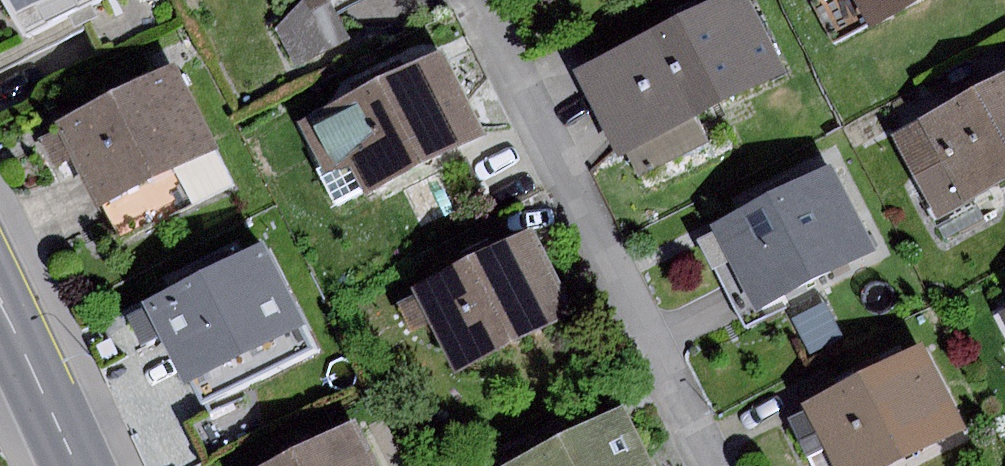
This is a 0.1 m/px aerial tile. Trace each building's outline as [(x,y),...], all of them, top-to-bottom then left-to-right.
[(25,34),(91,0),(7,0),(25,34)] [(330,0),(329,0),(310,9),(305,0),(302,0),(274,31),(293,68),(350,38),(330,0)] [(310,9),(329,0),(305,0),(310,9)] [(754,0),(709,0),(575,68),(619,153),(625,149),(694,116),(788,67),(754,0)] [(812,2),(834,45),(922,0),(816,0),(812,2)] [(339,102),(378,187),(505,128),(466,44),(339,102)] [(114,238),(232,184),(179,67),(61,121),(114,238)] [(890,132),(931,215),(1004,178),(1004,74),(890,132)] [(707,143),(694,116),(625,149),(638,176),(707,143)] [(877,246),(832,160),(712,222),(757,308),(877,246)] [(414,289),(456,371),(573,311),(531,229),(414,289)] [(195,406),(315,348),(263,240),(141,299),(144,307),(128,315),(142,343),(161,334),(195,406)] [(826,304),(793,322),(809,353),(843,334),(826,304)] [(965,423),(925,342),(803,403),(835,465),(878,465),(965,423)] [(627,405),(499,465),(656,465),(627,405)] [(358,419),(260,465),(381,465),(358,419)]
